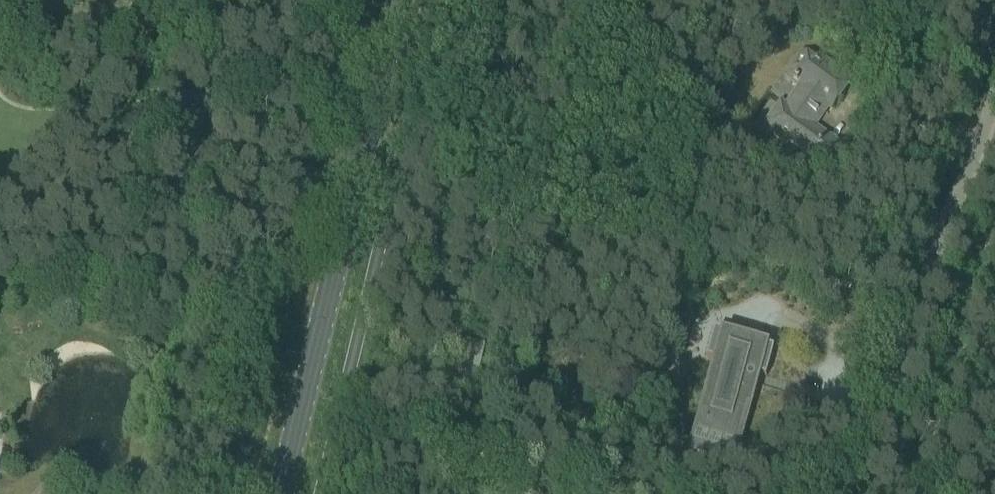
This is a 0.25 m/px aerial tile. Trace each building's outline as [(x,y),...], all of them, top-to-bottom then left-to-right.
[(272,11),(292,8),(291,0),(271,0),(272,11)] [(852,83),(836,71),(829,66),(826,71),(802,53),(785,77),(800,88),(785,109),(789,112),(772,136),(786,146),(789,142),(813,159),(808,167),(818,174),(821,171),(829,176),(846,152),(811,126),(820,113),(822,114),(828,107),(832,110),(852,83)] [(713,371),(701,411),(702,412),(703,411),(708,412),(703,431),(735,440),(744,408),(736,405),(738,400),(748,403),(748,405),(749,405),(755,383),(743,380),(746,370),(766,376),(774,349),(715,332),(707,359),(725,364),(722,374),(713,371)]
